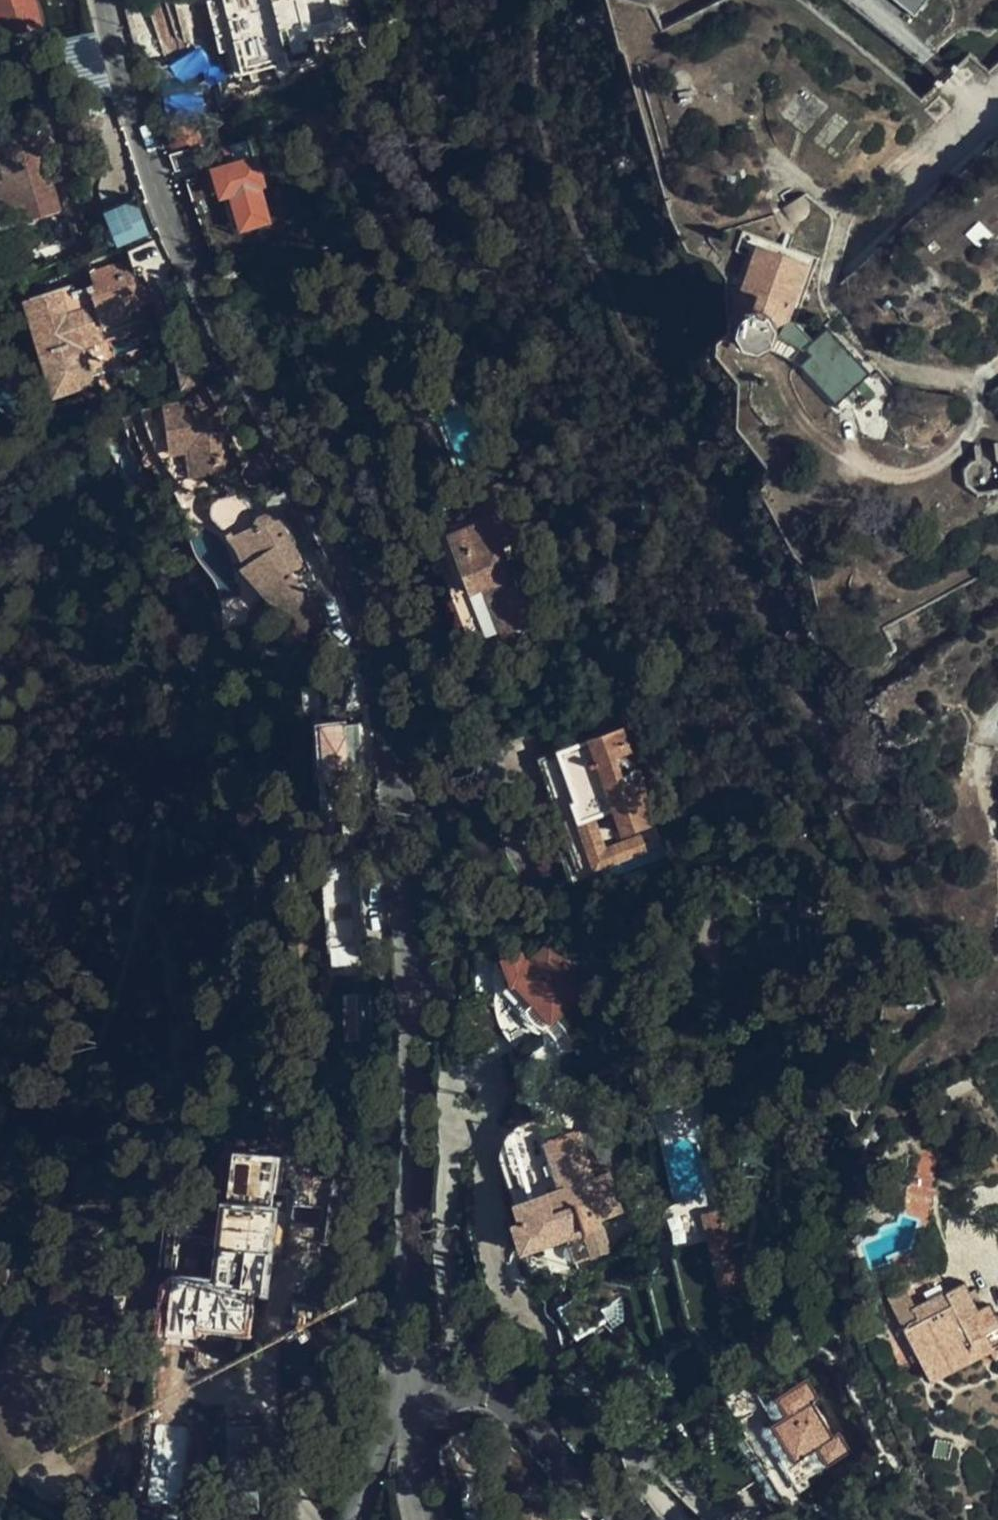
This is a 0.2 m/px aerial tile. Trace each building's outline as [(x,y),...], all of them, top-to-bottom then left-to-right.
[(46,38),(36,0),(0,0),(0,50),(46,38)] [(209,2),(222,51),(230,49),(236,76),(278,65),(276,58),(306,51),(303,39),(314,37),(304,0),(275,0),(279,14),(256,20),(251,0),(214,0),(209,2)] [(913,16),(926,0),(893,0),(913,16)] [(86,32),(66,36),(71,66),(91,63),(86,32)] [(117,141),(99,101),(83,109),(101,149),(117,141)] [(0,126),(0,201),(5,220),(34,211),(35,214),(60,206),(60,205),(44,153),(55,149),(46,125),(39,126),(37,119),(16,125),(15,122),(0,126)] [(188,144),(184,127),(168,131),(171,148),(188,144)] [(200,177),(188,181),(221,262),(258,247),(250,226),(269,219),(260,192),(266,190),(255,159),(211,173),(209,169),(198,172),(200,177)] [(144,194),(142,189),(121,198),(105,203),(119,241),(156,227),(146,200),(144,194)] [(748,191),(726,200),(732,217),(754,209),(748,191)] [(806,196),(782,209),(789,221),(797,225),(804,223),(810,218),(812,207),(806,196)] [(772,328),(786,320),(789,319),(807,266),(756,249),(738,301),(745,320),(740,329),(743,341),(756,347),(766,342),(772,328)] [(14,310),(46,410),(88,396),(74,351),(141,329),(134,308),(149,303),(141,276),(134,278),(130,265),(87,279),(92,293),(74,299),(71,292),(14,310)] [(803,349),(816,342),(796,320),(789,319),(786,320),(778,334),(803,349)] [(828,331),(816,342),(803,353),(809,360),(798,369),(835,411),(871,380),(828,331)] [(185,387),(208,381),(203,364),(180,370),(185,387)] [(241,406),(228,379),(211,387),(224,414),(241,406)] [(142,458),(157,481),(243,467),(208,399),(136,409),(127,422),(142,458)] [(434,544),(450,584),(508,564),(500,542),(524,533),(505,479),(486,486),(493,508),(441,528),(435,534),(434,544)] [(242,569),(284,620),(294,613),(302,616),(305,625),(306,625),(325,624),(324,607),(297,579),(291,581),(286,574),(300,563),(279,523),(275,519),(267,518),(226,532),(242,569)] [(508,564),(450,584),(470,640),(542,613),(530,581),(540,578),(533,560),(510,568),(508,564)] [(294,613),(284,620),(289,641),(307,640),(306,625),(305,625),(302,616),(294,613)] [(323,725),(327,796),(354,795),(353,775),(361,774),(358,722),(323,725)] [(593,870),(645,852),(637,827),(655,820),(623,726),(539,756),(578,870),(591,865),(593,870)] [(590,987),(549,942),(529,960),(522,959),(520,952),(502,958),(511,983),(504,990),(541,1031),(590,987)] [(916,986),(905,982),(900,994),(912,998),(916,986)] [(372,992),(343,992),(346,1038),(374,1037),(372,992)] [(553,1312),(560,1308),(577,1334),(607,1315),(613,1326),(623,1320),(624,1293),(599,1217),(624,1209),(610,1171),(614,1166),(619,1168),(621,1159),(617,1145),(611,1135),(600,1125),(591,1122),(586,1131),(576,1130),(556,1136),(556,1139),(544,1142),(535,1115),(516,1126),(510,1131),(501,1146),(499,1155),(527,1249),(568,1237),(574,1260),(591,1255),(593,1261),(588,1264),(593,1279),(586,1284),(587,1288),(573,1296),(554,1276),(537,1293),(553,1312)] [(273,1209),(291,1211),(293,1194),(278,1192),(282,1155),(234,1148),(226,1203),(238,1204),(243,1168),(278,1172),(273,1209)] [(173,1284),(166,1338),(195,1342),(197,1327),(246,1332),(251,1289),(262,1291),(267,1252),(285,1254),(291,1211),(273,1209),(278,1172),(243,1168),(238,1204),(226,1203),(222,1226),(221,1239),(216,1280),(177,1276),(176,1284),(173,1284)] [(711,1243),(721,1288),(741,1283),(723,1207),(703,1212),(711,1243)] [(163,1283),(173,1284),(176,1284),(177,1276),(182,1234),(221,1239),(222,1226),(170,1221),(163,1283)] [(997,1355),(997,1315),(996,1316),(987,1302),(978,1307),(963,1281),(945,1291),(935,1271),(887,1295),(930,1379),(990,1348),(995,1357),(997,1355)] [(251,1289),(246,1332),(257,1334),(262,1291),(251,1289)] [(806,1377),(765,1402),(775,1419),(771,1422),(795,1461),(816,1449),(827,1466),(852,1451),(840,1431),(834,1435),(813,1399),(818,1397),(806,1377)] [(795,1461),(771,1422),(762,1427),(782,1461),(794,1481),(803,1475),(795,1461)] [(956,1439),(939,1435),(934,1452),(951,1457),(956,1439)] [(203,1440),(201,1454),(224,1456),(225,1443),(203,1440)] [(201,1454),(198,1483),(221,1485),(224,1456),(201,1454)] [(755,1477),(772,1507),(812,1483),(807,1473),(803,1475),(794,1481),(782,1461),(755,1477)] [(198,1483),(194,1519),(216,1519),(221,1485),(198,1483)]
